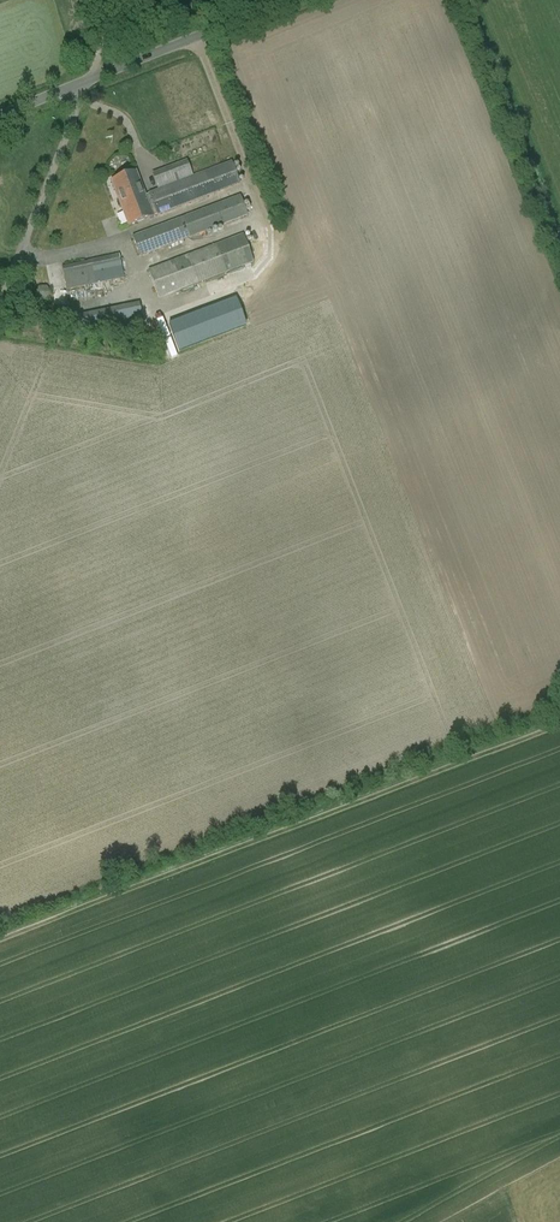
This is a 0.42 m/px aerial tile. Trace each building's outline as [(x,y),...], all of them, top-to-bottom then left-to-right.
[(149,194),(144,196),(135,172),(111,182),(128,227),(153,217),(157,215),(157,216),(239,184),(231,162),(149,193),(149,194)] [(139,257),(247,216),(239,196),(132,237),(139,257)] [(247,244),(244,234),(215,245),(148,271),(158,298),(226,273),(225,272),(254,261),(251,253),(261,249),(258,240),(247,244)] [(319,239),(309,243),(315,257),(324,253),(319,239)] [(119,256),(62,269),(67,291),(123,278),(119,256)] [(192,319),(169,327),(178,350),(201,342),(192,319)]
